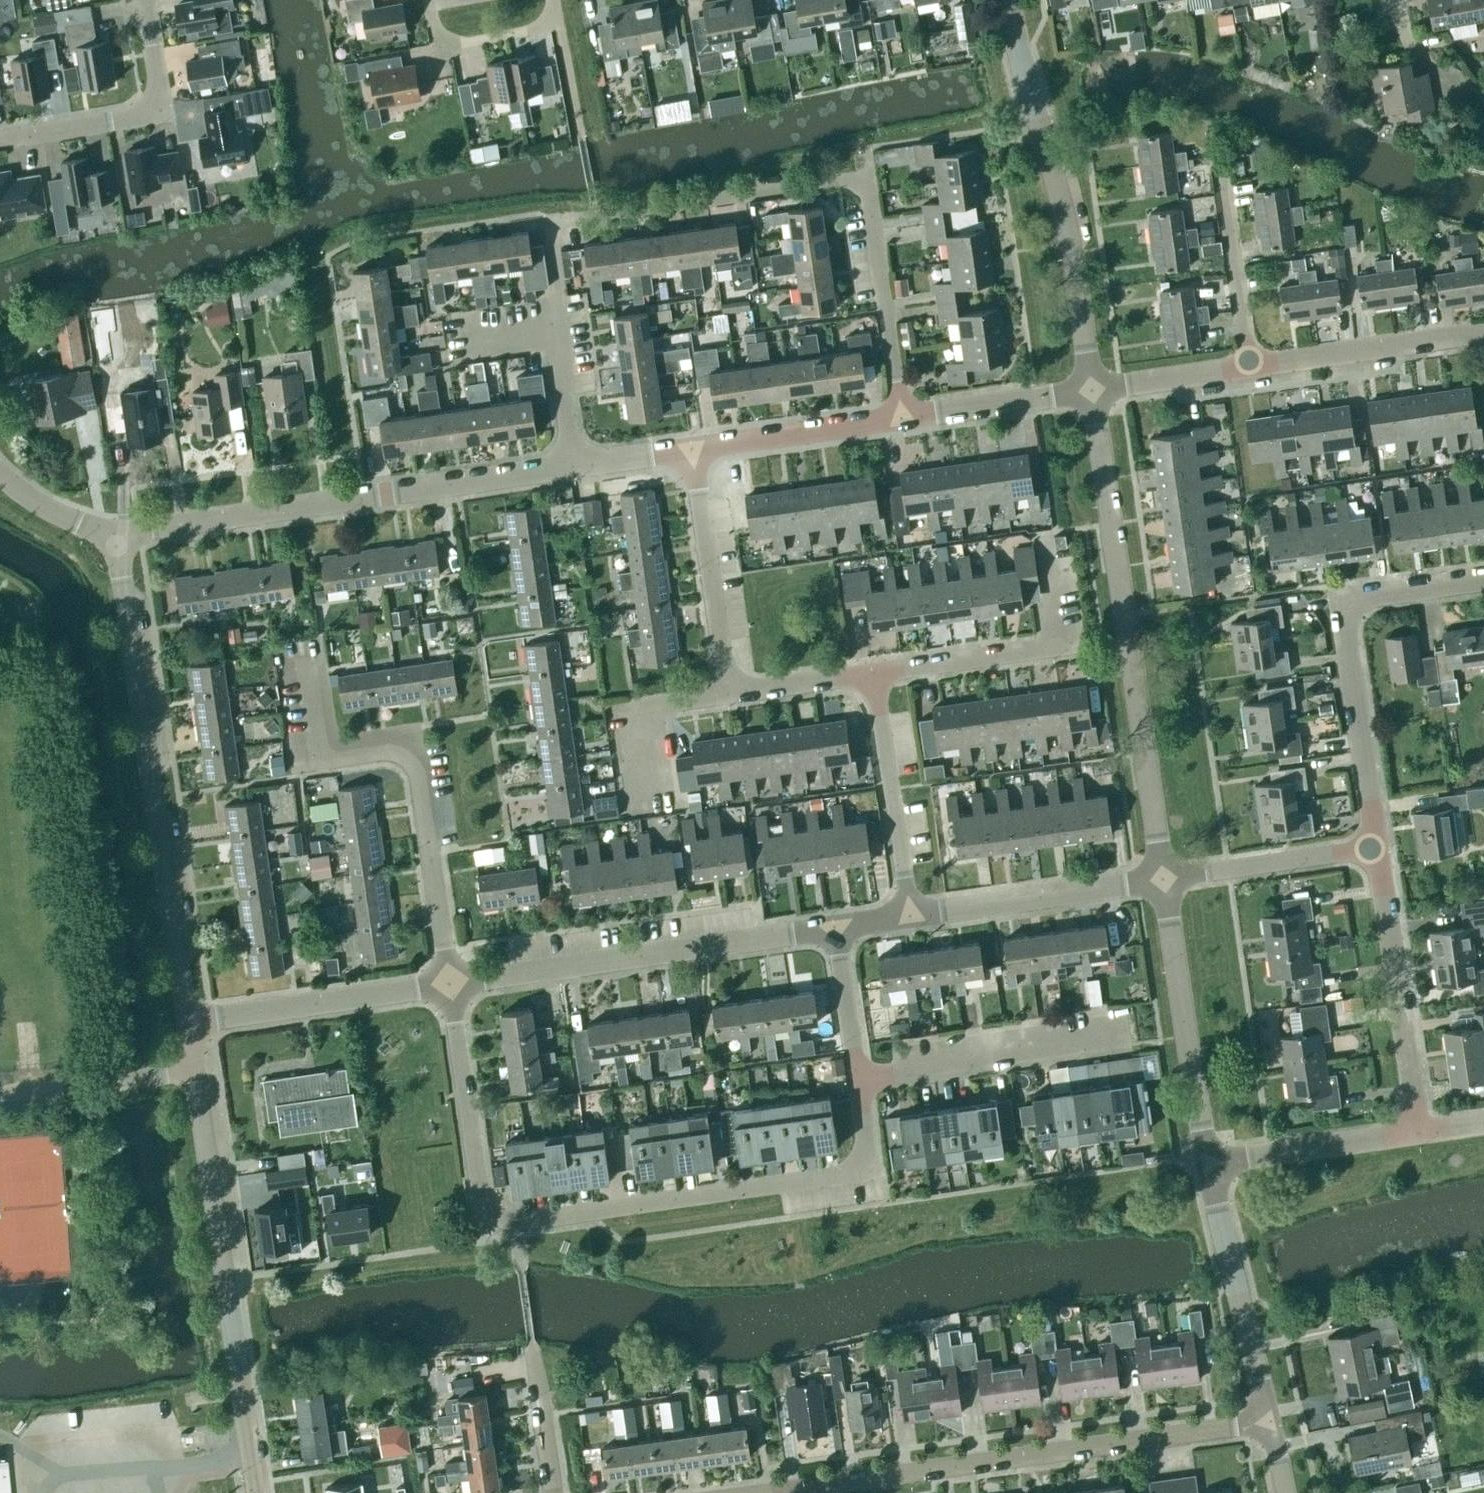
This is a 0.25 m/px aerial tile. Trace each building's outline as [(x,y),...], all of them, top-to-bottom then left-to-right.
[(16,16),(14,0),(0,0),(0,19),(16,16)] [(233,5),(232,0),(197,0),(197,1),(177,4),(182,30),(199,27),(200,34),(231,29),(227,6),(233,5)] [(407,30),(404,3),(375,8),(374,0),(345,0),(349,22),(365,19),(368,37),(407,30)] [(680,45),(675,19),(662,21),(658,0),(649,0),(632,3),(639,40),(655,37),(657,49),(680,45)] [(733,36),(726,0),(714,0),(702,2),(706,25),(693,28),(697,55),(736,48),(734,36),(733,36)] [(734,36),(747,33),(750,45),(773,41),(768,14),(754,16),(751,0),(726,0),(733,36),(734,36)] [(812,33),(810,21),(823,19),(820,0),(796,0),(797,8),(784,11),(786,26),(780,28),(785,55),(818,48),(816,33),(812,33)] [(864,24),(859,0),(820,0),(823,19),(838,16),(841,28),(864,24)] [(878,10),(901,6),(900,0),(876,0),(878,10)] [(1231,5),(1252,1),(1254,17),(1280,12),(1278,0),(1230,0),(1231,5)] [(1434,28),(1435,28),(1435,25),(1450,22),(1452,35),(1456,37),(1478,34),(1475,18),(1483,17),(1483,6),(1483,0),(1429,0),(1434,28)] [(971,2),(953,5),(959,43),(977,41),(971,2)] [(609,7),(614,30),(600,33),(605,59),(608,74),(621,72),(618,56),(628,54),(626,43),(639,40),(632,3),(609,7)] [(1236,21),(1249,19),(1246,4),(1233,7),(1236,21)] [(91,5),(54,11),(58,30),(66,29),(70,48),(78,47),(85,88),(103,85),(104,87),(107,86),(107,84),(114,83),(106,41),(96,43),(94,35),(96,35),(93,20),(91,5)] [(36,34),(56,30),(53,12),(32,16),(36,34)] [(1220,33),(1235,30),(1232,13),(1217,16),(1220,33)] [(877,38),(896,35),(893,18),(875,21),(877,38)] [(859,42),(871,39),(869,27),(856,29),(859,42)] [(1309,30),(1311,47),(1327,46),(1326,29),(1309,30)] [(248,46),(262,44),(260,32),(246,34),(248,46)] [(12,60),(19,100),(50,94),(46,68),(59,66),(54,37),(33,41),(35,57),(12,60)] [(242,53),(239,38),(211,43),(214,57),(187,62),(192,88),(227,82),(231,81),(237,71),(237,68),(246,67),(243,53),(242,53)] [(676,50),(678,61),(689,60),(687,48),(676,50)] [(420,97),(414,65),(403,67),(401,55),(364,61),(367,76),(372,75),(378,105),(420,97)] [(531,109),(528,94),(542,91),(543,95),(557,93),(551,64),(538,66),(535,55),(511,59),(521,111),(531,109)] [(360,59),(346,61),(349,75),(363,73),(360,59)] [(482,103),(509,97),(512,113),(521,111),(511,59),(487,64),(489,75),(477,78),(482,103)] [(1425,73),(1427,84),(1414,87),(1409,61),(1373,68),(1376,89),(1383,88),(1387,110),(1407,107),(1409,118),(1434,114),(1427,73),(1425,73)] [(81,89),(77,66),(63,68),(68,92),(81,89)] [(603,68),(595,70),(598,85),(599,85),(599,89),(605,88),(604,84),(605,84),(603,68)] [(699,94),(712,91),(708,69),(695,72),(699,94)] [(470,82),(458,84),(464,114),(476,112),(470,82)] [(209,136),(200,137),(205,165),(247,158),(242,130),(237,131),(233,107),(237,106),(239,115),(272,109),(268,87),(203,99),(206,112),(205,112),(209,136)] [(379,107),(365,109),(368,128),(382,126),(379,107)] [(1175,152),(1172,132),(1140,137),(1142,149),(1138,150),(1140,166),(1187,160),(1186,151),(1175,152)] [(1234,138),(1232,150),(1250,153),(1252,141),(1234,138)] [(939,140),(914,144),(917,164),(935,161),(938,181),(977,175),(973,150),(941,155),(939,140)] [(498,142),(470,148),(473,162),(501,157),(498,142)] [(160,180),(182,176),(178,152),(155,156),(154,146),(126,151),(133,190),(161,185),(160,180)] [(110,170),(97,172),(97,173),(90,174),(88,157),(61,161),(68,201),(93,197),(94,201),(114,198),(110,170)] [(1148,195),(1180,191),(1177,170),(1189,168),(1187,160),(1140,166),(1142,182),(1146,181),(1148,195)] [(1243,161),(1234,162),(1236,174),(1245,173),(1243,161)] [(1,212),(2,218),(46,210),(40,175),(18,178),(19,180),(12,181),(10,170),(0,172),(0,213),(1,212)] [(978,220),(976,203),(982,202),(977,175),(938,181),(941,202),(923,205),(926,224),(950,220),(952,234),(985,229),(984,219),(978,220)] [(198,186),(187,188),(192,212),(202,210),(198,186)] [(1290,206),(1287,186),(1255,190),(1257,203),(1254,203),(1256,220),(1304,213),(1302,205),(1302,204),(1290,206)] [(897,190),(882,192),(884,210),(899,208),(897,190)] [(822,206),(765,214),(767,225),(790,221),(792,236),(825,231),(822,206)] [(1185,228),(1182,208),(1151,213),(1152,225),(1149,226),(1151,243),(1198,236),(1197,227),(1185,228)] [(128,225),(145,222),(143,210),(126,213),(128,225)] [(1258,235),(1262,235),(1264,248),(1295,244),(1292,223),(1305,221),(1304,213),(1256,220),(1258,235)] [(950,260),(989,254),(986,229),(985,229),(952,234),(950,220),(926,224),(929,244),(947,242),(950,260)] [(1213,220),(1200,222),(1201,235),(1215,233),(1213,220)] [(717,270),(731,267),(734,289),(753,286),(750,263),(754,262),(749,225),(736,226),(736,223),(710,226),(715,260),(717,270)] [(1344,226),(1346,247),(1357,246),(1354,225),(1344,226)] [(685,230),(693,287),(694,286),(704,285),(701,262),(715,260),(710,226),(685,230)] [(660,233),(665,267),(679,265),(683,288),(693,287),(685,230),(660,233)] [(526,289),(527,301),(536,300),(535,288),(549,286),(543,244),(530,246),(528,231),(503,235),(507,268),(522,266),(526,289)] [(772,254),(773,265),(829,256),(825,231),(792,236),(795,251),(772,254)] [(665,267),(660,233),(635,237),(643,294),(654,292),(650,269),(665,267)] [(1153,259),(1157,258),(1159,271),(1191,267),(1188,246),(1200,244),(1199,244),(1214,242),(1213,234),(1198,236),(1151,243),(1153,259)] [(1472,246),(1472,234),(1461,234),(1461,246),(1472,246)] [(496,294),(493,270),(507,268),(503,235),(478,238),(486,295),(487,295),(496,294)] [(1450,247),(1459,247),(1459,235),(1449,235),(1450,247)] [(634,302),(644,301),(643,294),(635,237),(610,241),(615,274),(630,272),(634,302)] [(487,295),(486,295),(478,238),(453,242),(457,276),(472,274),(476,297),(477,307),(488,305),(487,295)] [(585,244),(593,301),(603,299),(602,290),(600,276),(615,274),(610,241),(585,244)] [(435,303),(446,301),(443,278),(457,276),(453,242),(427,246),(428,255),(419,256),(422,276),(431,275),(435,303)] [(581,248),(571,249),(572,259),(582,257),(581,248)] [(989,254),(950,260),(953,282),(935,285),(938,302),(963,299),(961,286),(994,281),(989,254)] [(1344,254),(1330,256),(1332,268),(1335,267),(1346,266),(1344,254)] [(389,277),(411,273),(412,278),(422,276),(419,256),(409,258),(409,262),(353,271),(357,297),(391,292),(389,277)] [(775,275),(798,271),(800,286),(833,281),(829,256),(773,265),(775,275)] [(1305,256),(1290,259),(1292,271),(1307,269),(1305,256)] [(1473,268),(1472,256),(1463,257),(1470,304),(1483,302),(1483,266),(1473,268)] [(1406,300),(1419,298),(1415,266),(1394,269),(1393,257),(1384,259),(1390,306),(1407,303),(1406,300)] [(1436,274),(1440,305),(1453,303),(1454,307),(1470,304),(1463,257),(1455,259),(1456,270),(1436,274)] [(1356,275),(1360,306),(1373,305),(1374,308),(1390,306),(1384,259),(1375,260),(1377,272),(1356,275)] [(1329,311),(1342,309),(1337,277),(1317,280),(1316,269),(1307,270),(1314,317),(1330,314),(1329,311)] [(1280,286),(1284,318),(1298,316),(1298,319),(1314,317),(1307,270),(1299,271),(1301,283),(1280,286)] [(896,295),(909,293),(907,277),(894,279),(896,295)] [(666,280),(658,282),(661,299),(669,298),(666,280)] [(779,305),(781,315),(837,307),(833,281),(800,286),(803,301),(779,305)] [(704,285),(694,286),(695,294),(705,292),(704,285)] [(1196,306),(1193,285),(1162,290),(1164,303),(1160,303),(1162,320),(1209,313),(1208,304),(1196,306)] [(249,288),(232,291),(236,318),(253,316),(249,288)] [(612,288),(602,290),(603,299),(604,304),(614,302),(612,288)] [(510,289),(503,290),(505,302),(512,301),(510,289)] [(361,321),(418,312),(417,303),(393,306),(391,292),(357,297),(361,321)] [(496,294),(487,295),(489,307),(498,305),(496,294)] [(226,298),(212,301),(214,307),(217,325),(231,322),(226,298)] [(748,298),(721,302),(722,312),(749,308),(748,298)] [(963,299),(938,302),(941,324),(959,321),(962,340),(1001,334),(997,309),(965,314),(963,299)] [(670,301),(646,304),(647,312),(614,317),(618,342),(651,337),(649,323),(673,319),(672,308),(671,308),(670,301)] [(1222,302),(1208,304),(1209,313),(1224,311),(1222,302)] [(79,312),(66,314),(74,365),(87,363),(79,312)] [(365,346),(398,341),(396,327),(420,323),(418,312),(361,321),(365,346)] [(1164,336),(1169,335),(1171,348),(1190,345),(1191,354),(1214,352),(1213,341),(1201,343),(1199,323),(1211,321),(1209,313),(1162,320),(1164,336)] [(916,346),(912,321),(900,322),(904,347),(916,346)] [(805,324),(798,326),(799,335),(806,334),(805,324)] [(755,332),(745,334),(750,366),(735,368),(740,402),(765,398),(757,341),(755,332)] [(820,355),(817,332),(806,334),(815,391),(840,387),(835,353),(820,355)] [(870,332),(847,335),(850,351),(835,353),(840,387),(866,383),(863,365),(875,363),(870,332)] [(796,335),(800,358),(785,361),(790,394),(815,391),(806,334),(799,335),(796,335)] [(947,364),(950,383),(975,379),(975,376),(984,375),(984,376),(998,374),(1002,369),(1000,361),(1005,361),(1001,334),(962,340),(965,361),(947,364)] [(690,346),(653,352),(651,337),(618,342),(622,367),(679,359),(691,357),(690,346)] [(767,340),(757,341),(765,398),(790,394),(785,361),(770,363),(767,340)] [(433,368),(430,351),(401,356),(398,341),(365,346),(369,372),(396,368),(397,374),(433,368)] [(693,350),(697,381),(710,379),(714,405),(740,402),(735,368),(720,370),(717,347),(693,350)] [(275,423),(307,419),(301,379),(315,377),(311,348),(286,351),(289,373),(265,376),(268,398),(272,397),(275,423)] [(154,379),(153,380),(154,389),(122,393),(129,445),(163,439),(161,426),(174,425),(167,378),(164,356),(151,358),(154,379)] [(626,393),(658,387),(656,373),(680,369),(679,359),(622,367),(626,393)] [(486,381),(482,360),(474,361),(486,439),(511,435),(506,402),(491,404),(487,381),(486,381)] [(466,373),(471,407),(456,409),(461,443),(486,439),(474,361),(468,362),(470,372),(466,373)] [(242,368),(244,385),(257,384),(255,365),(242,368)] [(31,380),(40,421),(86,412),(86,411),(98,408),(90,367),(31,380)] [(214,374),(216,387),(193,391),(199,434),(231,429),(227,405),(244,402),(239,370),(214,374)] [(532,401),(546,399),(542,373),(517,376),(521,400),(506,402),(511,435),(536,432),(532,401)] [(427,390),(428,390),(436,446),(461,443),(456,409),(441,411),(437,388),(436,388),(434,375),(425,376),(427,390)] [(686,410),(685,398),(660,402),(658,387),(626,393),(629,418),(686,410)] [(1471,387),(1445,391),(1451,430),(1456,429),(1471,427),(1474,447),(1483,445),(1483,443),(1481,425),(1476,425),(1471,387)] [(417,391),(421,414),(406,416),(411,450),(436,446),(428,390),(427,390),(417,391)] [(1459,449),(1456,429),(1451,430),(1445,391),(1419,394),(1425,434),(1430,433),(1446,431),(1449,451),(1459,449)] [(1433,453),(1430,433),(1425,434),(1419,394),(1394,398),(1400,438),(1405,437),(1420,435),(1423,454),(1433,453)] [(391,419),(387,396),(363,399),(367,425),(381,423),(385,454),(411,450),(406,416),(391,419)] [(1374,442),(1395,439),(1398,458),(1407,457),(1405,437),(1400,438),(1394,398),(1368,402),(1374,442)] [(1224,402),(1213,404),(1214,414),(1226,413),(1224,402)] [(1348,405),(1323,409),(1324,417),(1329,449),(1334,448),(1349,446),(1352,465),(1362,464),(1361,456),(1368,455),(1362,417),(1351,419),(1348,405)] [(1337,467),(1334,448),(1329,449),(1324,417),(1323,409),(1298,412),(1304,452),(1309,452),(1324,449),(1327,469),(1337,467)] [(1302,472),(1312,471),(1309,452),(1304,452),(1298,412),(1272,416),(1278,456),(1283,455),(1299,453),(1302,472)] [(1253,460),(1273,457),(1276,476),(1286,475),(1283,455),(1278,456),(1272,416),(1247,420),(1253,460)] [(1212,423),(1190,427),(1191,432),(1154,438),(1157,459),(1196,453),(1196,452),(1194,437),(1214,433),(1212,423)] [(1196,452),(1196,453),(1157,459),(1161,485),(1200,479),(1200,477),(1198,462),(1217,459),(1216,449),(1196,452)] [(1232,466),(1230,449),(1218,451),(1220,467),(1232,466)] [(1031,514),(1042,513),(1039,491),(1034,492),(1028,454),(1002,458),(1008,497),(1013,496),(1028,494),(1031,514)] [(983,501),(988,500),(1003,498),(1006,518),(1016,516),(1013,496),(1008,497),(1002,458),(977,462),(983,501)] [(962,504),(978,502),(981,522),(991,520),(988,500),(983,501),(977,462),(952,465),(957,505),(962,504)] [(932,508),(937,508),(952,506),(955,525),(965,524),(962,504),(957,505),(952,465),(926,469),(932,508)] [(926,469),(900,473),(901,485),(888,487),(895,534),(909,532),(907,513),(927,510),(930,529),(934,528),(936,542),(942,541),(940,528),(937,508),(932,508),(926,469)] [(1204,505),(1204,503),(1202,487),(1221,484),(1220,474),(1200,477),(1200,479),(1161,485),(1164,511),(1204,505)] [(878,537),(887,536),(884,515),(880,515),(875,477),(849,481),(854,520),(859,519),(875,517),(878,537)] [(1290,478),(1281,479),(1283,489),(1292,488),(1290,478)] [(1471,500),(1468,480),(1457,482),(1460,501),(1466,500),(1472,540),(1483,538),(1483,498),(1471,500)] [(823,485),(829,524),(834,523),(849,521),(852,541),(862,539),(859,519),(854,520),(849,481),(823,485)] [(1460,501),(1446,504),(1443,484),(1432,486),(1435,505),(1440,504),(1446,544),(1472,540),(1466,500),(1460,501)] [(837,543),(834,523),(829,524),(823,485),(798,488),(803,528),(809,527),(824,524),(827,545),(837,543)] [(1315,501),(1325,499),(1323,487),(1313,488),(1315,501)] [(809,527),(803,528),(798,488),(772,492),(778,532),(784,531),(799,528),(802,548),(812,547),(809,527)] [(1440,504),(1435,505),(1420,507),(1417,488),(1407,489),(1410,509),(1415,508),(1421,547),(1446,544),(1440,504)] [(652,489),(621,494),(623,514),(611,516),(612,524),(660,518),(657,501),(654,502),(652,489)] [(1288,505),(1295,505),(1294,491),(1287,492),(1288,505)] [(752,535),(773,532),(776,552),(787,551),(784,531),(778,532),(772,492),(746,496),(752,535)] [(1382,493),(1385,514),(1389,513),(1395,551),(1421,547),(1415,508),(1410,509),(1395,511),(1392,492),(1382,493)] [(1371,514),(1350,517),(1348,498),(1337,500),(1340,519),(1345,519),(1351,558),(1377,554),(1371,514)] [(600,499),(583,501),(586,526),(603,523),(600,499)] [(1208,527),(1206,512),(1225,509),(1224,500),(1204,503),(1204,505),(1164,511),(1168,537),(1209,531),(1208,527)] [(1340,519),(1325,522),(1322,502),(1311,504),(1314,523),(1319,522),(1325,562),(1351,558),(1345,519),(1340,519)] [(539,505),(504,511),(506,527),(509,527),(511,539),(544,534),(539,505)] [(1319,522),(1314,523),(1300,525),(1297,506),(1286,508),(1289,527),(1294,526),(1300,566),(1325,562),(1319,522)] [(1261,511),(1264,533),(1268,532),(1273,570),(1300,566),(1294,526),(1289,527),(1274,529),(1271,510),(1261,511)] [(629,551),(660,546),(658,534),(662,534),(660,518),(612,524),(613,533),(626,532),(629,551)] [(1212,553),(1209,537),(1229,534),(1228,524),(1208,527),(1209,531),(1168,537),(1172,564),(1213,558),(1212,553)] [(513,552),(510,552),(512,568),(548,563),(544,534),(511,539),(513,552)] [(1055,536),(1056,548),(1067,546),(1065,534),(1055,536)] [(435,539),(418,542),(418,544),(407,546),(411,579),(440,575),(435,539)] [(378,548),(383,583),(411,579),(407,546),(394,548),(393,546),(378,548)] [(443,574),(459,571),(455,546),(439,548),(443,574)] [(620,581),(668,574),(666,558),(662,558),(660,546),(629,551),(632,571),(619,573),(620,581)] [(1020,582),(1029,581),(1038,580),(1033,546),(1014,549),(1017,569),(997,572),(994,552),(984,553),(986,571),(991,570),(998,612),(1024,608),(1020,582)] [(350,555),(355,587),(383,583),(378,548),(361,550),(362,553),(350,555)] [(1213,558),(1172,564),(1176,590),(1217,584),(1213,563),(1233,560),(1232,550),(1212,553),(1213,558)] [(337,557),(336,554),(321,556),(326,591),(355,587),(350,555),(337,557)] [(986,571),(971,573),(969,556),(958,557),(961,574),(966,574),(973,616),(998,612),(991,570),(986,571)] [(973,616),(966,574),(961,574),(946,577),(943,559),(933,561),(936,578),(941,577),(948,620),(973,616)] [(290,560),(272,563),(272,565),(261,567),(266,600),(295,596),(290,560)] [(515,584),(518,584),(519,596),(552,591),(551,585),(548,563),(512,568),(515,584)] [(936,578),(920,580),(918,563),(908,565),(911,582),(916,581),(922,623),(948,620),(941,577),(936,578)] [(266,600),(261,567),(248,569),(248,567),(233,569),(238,604),(266,600)] [(911,582),(895,584),(893,567),(883,568),(885,586),(890,585),(897,627),(922,623),(916,581),(911,582)] [(238,604),(233,569),(215,571),(216,574),(205,575),(209,608),(238,604)] [(890,585),(885,586),(870,588),(868,571),(842,575),(846,605),(867,602),(871,631),(897,627),(890,585)] [(637,608),(668,603),(666,591),(670,591),(668,574),(620,581),(621,590),(634,588),(637,608)] [(191,577),(191,575),(175,577),(180,612),(209,608),(205,575),(191,577)] [(1239,581),(1240,593),(1252,591),(1250,580),(1239,581)] [(554,585),(551,585),(552,591),(566,589),(565,583),(554,585)] [(606,586),(598,587),(599,595),(607,594),(606,586)] [(325,589),(314,591),(317,604),(327,602),(325,589)] [(566,589),(552,591),(553,598),(556,597),(567,596),(566,589)] [(518,608),(521,625),(556,620),(553,598),(552,591),(519,596),(521,608),(518,608)] [(640,628),(627,630),(628,638),(676,631),(674,615),(670,616),(668,603),(637,608),(640,628)] [(1283,625),(1279,603),(1253,606),(1255,615),(1248,616),(1249,620),(1231,623),(1235,645),(1271,639),(1269,626),(1283,625)] [(410,609),(392,612),(394,624),(411,622),(410,609)] [(375,610),(359,612),(361,628),(377,626),(375,610)] [(436,621),(423,623),(425,638),(438,636),(436,621)] [(1435,655),(1439,680),(1454,677),(1452,664),(1483,659),(1483,623),(1446,629),(1449,649),(1434,651),(1435,655)] [(398,627),(399,635),(412,632),(410,624),(398,627)] [(239,626),(227,627),(229,641),(241,640),(239,626)] [(258,629),(243,632),(244,639),(259,637),(258,629)] [(676,660),(674,648),(678,647),(676,631),(628,638),(630,647),(642,645),(645,665),(676,660)] [(1439,681),(1439,680),(1435,655),(1419,657),(1416,633),(1386,638),(1392,678),(1416,674),(1418,684),(1439,681)] [(1289,670),(1286,649),(1273,651),(1271,639),(1235,645),(1238,665),(1255,663),(1255,667),(1262,665),(1264,674),(1289,670)] [(559,640),(524,645),(526,662),(529,662),(531,674),(563,669),(559,640)] [(266,658),(270,647),(258,642),(254,653),(266,658)] [(212,661),(223,659),(221,646),(210,648),(212,661)] [(441,696),(458,693),(453,658),(424,663),(429,694),(440,693),(441,696)] [(224,661),(189,666),(191,683),(194,682),(195,695),(228,690),(224,661)] [(416,696),(429,694),(424,663),(396,667),(401,702),(416,700),(416,696)] [(384,701),(385,704),(401,702),(396,667),(367,672),(372,703),(384,701)] [(533,687),(530,687),(532,703),(567,698),(563,669),(531,674),(533,687)] [(329,674),(330,684),(340,683),(344,710),(360,708),(359,705),(372,703),(367,672),(339,676),(338,673),(329,674)] [(1439,680),(1439,681),(1442,703),(1457,701),(1454,677),(1439,680)] [(1267,697),(1259,698),(1260,701),(1243,704),(1247,726),(1283,720),(1281,708),(1295,706),(1291,684),(1266,688),(1267,697)] [(1060,689),(1065,728),(1070,727),(1085,725),(1088,745),(1099,744),(1096,723),(1091,724),(1086,685),(1060,689)] [(1429,706),(1441,705),(1439,687),(1427,689),(1429,706)] [(1073,748),(1070,727),(1065,728),(1060,689),(1034,692),(1040,732),(1045,731),(1060,729),(1063,749),(1073,748)] [(197,706),(195,707),(197,723),(232,718),(228,690),(195,695),(197,706)] [(266,690),(257,698),(266,707),(274,700),(266,690)] [(1047,751),(1045,731),(1040,732),(1034,692),(1009,696),(1015,735),(1020,735),(1035,732),(1037,753),(1047,751)] [(1012,756),(1022,754),(1020,735),(1015,735),(1009,696),(984,700),(990,739),(994,738),(1009,736),(1012,756)] [(535,719),(537,719),(539,731),(572,726),(567,698),(532,703),(535,719)] [(997,758),(994,738),(990,739),(984,700),(959,703),(964,742),(969,742),(984,740),(986,760),(997,758)] [(938,746),(958,743),(961,763),(972,762),(969,742),(964,742),(959,703),(933,707),(938,746)] [(1332,704),(1319,706),(1320,715),(1333,713),(1332,704)] [(273,717),(264,724),(271,733),(280,726),(273,717)] [(199,739),(202,739),(204,751),(236,746),(232,718),(197,723),(199,739)] [(845,720),(819,723),(825,763),(820,763),(823,783),(834,782),(831,762),(846,760),(848,780),(859,778),(856,757),(851,758),(845,720)] [(1274,747),(1276,755),(1279,755),(1299,752),(1301,752),(1301,751),(1298,731),(1285,733),(1283,720),(1247,726),(1250,747),(1267,745),(1267,748),(1274,747)] [(805,765),(820,763),(825,763),(819,723),(794,727),(800,766),(805,765)] [(541,743),(538,744),(541,760),(576,754),(572,726),(539,731),(541,743)] [(808,785),(805,765),(800,766),(794,727),(769,731),(774,770),(780,769),(795,767),(798,787),(808,785)] [(783,789),(780,769),(774,770),(769,731),(744,734),(749,774),(755,773),(770,771),(773,791),(783,789)] [(757,793),(755,773),(749,774),(744,734),(718,738),(724,777),(730,777),(745,774),(748,794),(757,793)] [(698,781),(719,778),(722,798),(732,796),(730,777),(724,777),(718,738),(693,742),(698,781)] [(203,764),(205,780),(240,775),(236,746),(204,751),(205,763),(203,764)] [(1299,752),(1279,755),(1280,762),(1280,763),(1302,760),(1302,759),(1301,752),(1299,752)] [(283,754),(269,756),(271,774),(285,772),(283,754)] [(543,776),(546,776),(548,788),(580,783),(576,754),(541,760),(543,776)] [(967,765),(952,767),(954,778),(969,776),(967,765)] [(1279,778),(1271,780),(1272,783),(1255,785),(1259,807),(1295,802),(1293,790),(1307,787),(1303,765),(1277,769),(1279,778)] [(1083,778),(1073,779),(1076,799),(1081,798),(1086,838),(1112,834),(1106,795),(1086,798),(1083,778)] [(1081,798),(1076,799),(1060,801),(1057,782),(1047,783),(1050,803),(1055,802),(1061,842),(1086,838),(1081,798)] [(547,801),(549,817),(584,812),(580,783),(548,788),(549,800),(547,801)] [(373,801),(376,801),(373,784),(338,789),(342,818),(375,813),(373,801)] [(1483,804),(1482,793),(1483,793),(1483,784),(1466,787),(1467,792),(1438,796),(1440,810),(1413,814),(1419,855),(1458,850),(1452,810),(1469,808),(1469,806),(1483,804)] [(1055,802),(1050,803),(1035,805),(1032,785),(1022,787),(1025,806),(1030,806),(1036,845),(1061,842),(1055,802)] [(1000,810),(1005,809),(1010,849),(1036,845),(1030,806),(1025,806),(1011,809),(1008,789),(997,790),(1000,810)] [(1000,810),(985,812),(982,793),(972,794),(975,814),(980,813),(985,852),(1010,849),(1005,809),(1000,810)] [(295,794),(280,796),(283,817),(298,815),(295,794)] [(1120,794),(1109,796),(1111,806),(1120,805),(1121,804),(1120,794)] [(615,795),(591,798),(594,818),(618,815),(615,795)] [(946,798),(949,818),(954,818),(959,856),(985,852),(980,813),(975,814),(959,816),(957,796),(946,798)] [(822,797),(809,798),(811,809),(816,808),(816,809),(823,808),(822,797)] [(701,799),(688,801),(690,811),(702,810),(703,809),(701,799)] [(260,800),(225,806),(227,822),(230,821),(232,834),(265,829),(260,800)] [(337,801),(310,805),(311,813),(313,821),(340,816),(337,801)] [(1279,826),(1279,828),(1287,827),(1288,837),(1313,833),(1310,812),(1297,814),(1295,802),(1259,807),(1262,828),(1279,826)] [(866,821),(844,825),(842,804),(831,806),(834,826),(839,825),(844,865),(871,861),(866,821)] [(839,825),(834,826),(819,828),(816,809),(816,808),(811,809),(806,810),(809,830),(814,829),(819,868),(844,865),(839,825)] [(706,811),(695,812),(697,826),(707,825),(706,811)] [(814,829),(809,830),(793,832),(791,812),(781,813),(784,834),(788,833),(794,872),(819,868),(814,829)] [(346,846),(382,841),(379,825),(377,825),(375,813),(342,818),(346,846)] [(720,875),(748,871),(742,832),(722,835),(719,815),(708,816),(711,837),(714,836),(720,875)] [(756,817),(759,838),(763,837),(769,876),(794,872),(788,833),(784,834),(769,836),(766,816),(756,817)] [(683,820),(686,841),(691,840),(696,878),(720,875),(714,836),(711,837),(696,839),(693,819),(683,820)] [(234,845),(231,846),(233,863),(269,857),(265,829),(232,834),(234,845)] [(290,853),(304,851),(301,830),(287,832),(290,853)] [(529,833),(532,853),(545,852),(542,832),(529,833)] [(637,835),(640,855),(646,854),(652,893),(678,889),(672,850),(651,853),(648,833),(637,835)] [(646,854),(640,855),(626,857),(623,837),(613,838),(616,858),(621,858),(627,897),(652,893),(646,854)] [(325,838),(310,841),(312,853),(327,850),(325,838)] [(350,874),(383,870),(381,858),(384,858),(382,841),(346,846),(350,874)] [(621,858),(616,858),(600,861),(597,841),(588,842),(591,862),(596,861),(601,900),(627,897),(621,858)] [(562,846),(565,866),(570,866),(576,904),(601,900),(596,861),(591,862),(575,864),(572,844),(562,846)] [(503,846),(495,847),(497,861),(506,860),(503,846)] [(328,854),(308,856),(311,878),(331,875),(328,854)] [(236,878),(239,878),(241,891),(273,886),(269,857),(233,863),(236,878)] [(535,867),(507,871),(512,905),(541,901),(535,867)] [(355,903),(390,898),(388,881),(385,882),(383,870),(350,874),(355,903)] [(512,905),(507,871),(478,875),(483,910),(512,905)] [(301,901),(311,889),(302,881),(291,893),(301,901)] [(242,902),(239,903),(242,919),(277,914),(273,886),(241,891),(242,902)] [(316,906),(330,904),(329,893),(314,895),(316,906)] [(1311,895),(1283,899),(1285,913),(1263,916),(1268,947),(1308,941),(1305,919),(1314,918),(1311,895)] [(359,931),(392,926),(390,915),(393,914),(390,898),(355,903),(359,931)] [(1463,913),(1465,928),(1431,932),(1434,958),(1474,952),(1472,935),(1483,934),(1483,898),(1475,899),(1477,911),(1463,913)] [(331,905),(316,907),(318,923),(333,920),(331,905)] [(244,935),(247,935),(249,947),(281,942),(277,914),(242,919),(244,935)] [(1081,959),(1083,975),(1092,974),(1090,958),(1110,955),(1105,924),(1080,928),(1084,958),(1081,959)] [(399,955),(396,939),(394,939),(392,926),(359,931),(363,960),(399,955)] [(1056,963),(1058,979),(1067,978),(1065,961),(1081,959),(1084,958),(1080,928),(1055,931),(1059,962),(1056,963)] [(302,929),(294,931),(295,941),(303,939),(302,929)] [(1031,966),(1033,983),(1042,981),(1040,965),(1056,963),(1059,962),(1055,931),(1030,935),(1034,966),(1031,966)] [(1009,968),(1006,969),(1008,986),(1018,985),(1015,969),(1031,966),(1034,966),(1030,935),(1004,939),(1009,968)] [(326,940),(328,957),(342,955),(339,939),(326,940)] [(1284,975),(1294,973),(1296,984),(1297,988),(1299,988),(1320,985),(1324,984),(1320,962),(1311,963),(1308,941),(1268,947),(1272,976),(1284,975)] [(248,960),(250,977),(286,971),(281,942),(249,947),(251,960),(248,960)] [(975,1003),(973,991),(966,992),(964,976),(982,973),(984,973),(983,966),(979,942),(953,946),(958,977),(955,978),(959,1006),(963,1005),(975,1003)] [(300,958),(316,956),(314,943),(298,946),(300,958)] [(932,998),(934,1007),(943,1005),(941,996),(939,980),(955,978),(958,977),(953,946),(928,950),(933,981),(930,981),(932,998)] [(905,985),(907,1001),(917,1000),(914,984),(930,981),(933,981),(928,950),(904,954),(908,984),(905,985)] [(1474,994),(1483,992),(1483,969),(1476,970),(1474,952),(1434,958),(1437,984),(1472,980),(1474,994)] [(889,987),(905,985),(908,984),(904,954),(879,957),(883,987),(880,987),(882,1005),(892,1004),(889,987)] [(984,973),(982,973),(984,985),(997,984),(994,965),(983,966),(984,973)] [(1294,973),(1284,975),(1286,985),(1296,984),(1294,973)] [(1099,978),(1086,979),(1089,1004),(1102,1002),(1099,978)] [(1322,998),(1320,985),(1299,988),(1300,1001),(1322,998)] [(800,1041),(798,1024),(818,1021),(814,991),(787,995),(792,1025),(789,1026),(791,1042),(800,1041)] [(773,1028),(789,1026),(792,1025),(787,995),(762,998),(767,1029),(764,1030),(769,1060),(778,1058),(773,1028)] [(1068,997),(1061,998),(1064,1013),(1078,1011),(1077,1003),(1068,997)] [(739,1033),(741,1050),(751,1048),(748,1032),(764,1030),(767,1029),(762,998),(738,1002),(742,1033),(739,1033)] [(917,1000),(907,1001),(909,1010),(918,1009),(917,1000)] [(717,1035),(714,1036),(717,1053),(726,1052),(723,1036),(739,1033),(742,1033),(738,1002),(713,1006),(717,1035)] [(1332,1040),(1328,1017),(1326,1002),(1298,1006),(1302,1034),(1281,1037),(1285,1068),(1325,1062),(1322,1041),(1332,1040)] [(966,1026),(980,1024),(977,1003),(975,1003),(963,1005),(966,1026)] [(505,1039),(535,1035),(536,1038),(552,1035),(551,1026),(535,1028),(532,1008),(501,1013),(505,1039)] [(667,1061),(668,1069),(677,1068),(683,1067),(683,1066),(680,1042),(693,1040),(689,1009),(663,1013),(668,1044),(664,1044),(667,1061)] [(1475,1012),(1476,1026),(1444,1031),(1447,1057),(1483,1052),(1483,1011),(1475,1012)] [(643,1047),(639,1048),(642,1064),(651,1063),(648,1047),(664,1044),(668,1044),(663,1013),(638,1017),(643,1047)] [(614,1052),(617,1068),(626,1067),(623,1050),(639,1048),(643,1047),(638,1017),(613,1020),(618,1051),(614,1052)] [(592,1054),(576,1056),(580,1084),(596,1081),(594,1071),(601,1070),(599,1054),(614,1052),(618,1051),(613,1020),(588,1024),(592,1054)] [(896,1037),(909,1035),(907,1022),(894,1024),(896,1037)] [(539,1063),(556,1060),(554,1051),(538,1053),(536,1038),(535,1035),(505,1039),(508,1064),(539,1060),(539,1063)] [(793,1043),(795,1055),(814,1053),(811,1040),(793,1043)] [(1447,1057),(1450,1082),(1483,1078),(1483,1084),(1483,1052),(1447,1057)] [(539,1060),(508,1064),(511,1089),(541,1085),(542,1088),(559,1085),(558,1076),(541,1078),(539,1063),(539,1060)] [(1314,1110),(1341,1106),(1336,1074),(1327,1075),(1325,1062),(1285,1068),(1290,1098),(1312,1095),(1314,1110)] [(677,1068),(668,1069),(669,1075),(691,1072),(690,1065),(683,1066),(683,1067),(677,1068)] [(354,1092),(350,1093),(346,1068),(329,1070),(329,1068),(326,1069),(327,1074),(312,1077),(320,1129),(358,1123),(354,1092)] [(714,1072),(701,1074),(703,1089),(716,1087),(714,1072)] [(295,1075),(263,1080),(269,1121),(278,1120),(280,1136),(281,1136),(281,1134),(320,1129),(312,1077),(296,1079),(295,1075)] [(1137,1128),(1152,1125),(1144,1076),(1108,1083),(1117,1135),(1137,1132),(1137,1128)] [(682,1078),(671,1079),(672,1087),(682,1086),(683,1086),(682,1078)] [(1117,1135),(1108,1083),(1090,1086),(1097,1138),(1117,1135)] [(1097,1138),(1090,1086),(1071,1089),(1078,1141),(1097,1138)] [(1071,1089),(1051,1092),(1059,1143),(1078,1141),(1071,1089)] [(1040,1146),(1059,1143),(1051,1092),(1032,1095),(1040,1146)] [(560,1095),(562,1115),(576,1114),(573,1093),(560,1095)] [(838,1146),(830,1095),(809,1098),(817,1149),(838,1146)] [(610,1097),(600,1099),(603,1112),(612,1110),(610,1097)] [(797,1152),(817,1149),(809,1098),(790,1101),(797,1152)] [(1002,1138),(1016,1136),(1010,1098),(997,1100),(975,1103),(983,1155),(1004,1152),(1002,1138)] [(771,1103),(779,1155),(797,1152),(790,1101),(771,1103)] [(759,1158),(779,1155),(771,1103),(752,1106),(759,1158)] [(983,1155),(975,1103),(956,1106),(964,1157),(983,1155)] [(759,1158),(752,1106),(733,1109),(740,1160),(759,1158)] [(956,1106),(937,1108),(945,1160),(964,1157),(956,1106)] [(945,1160),(937,1108),(918,1111),(926,1163),(945,1160)] [(890,1147),(893,1168),(926,1163),(918,1111),(900,1114),(900,1115),(886,1117),(890,1147)] [(713,1155),(726,1153),(721,1119),(708,1121),(707,1112),(686,1115),(694,1167),(714,1164),(713,1155)] [(674,1170),(694,1167),(686,1115),(667,1118),(674,1170)] [(648,1121),(656,1172),(674,1170),(667,1118),(648,1121)] [(617,1134),(622,1168),(635,1167),(636,1175),(656,1172),(648,1121),(628,1123),(630,1133),(617,1134)] [(608,1170),(622,1169),(615,1124),(602,1126),(602,1127),(582,1130),(589,1182),(610,1179),(608,1170)] [(570,1185),(589,1182),(582,1130),(563,1133),(570,1185)] [(544,1136),(551,1188),(570,1185),(563,1133),(544,1136)] [(532,1190),(551,1188),(544,1136),(524,1139),(532,1190)] [(524,1139),(506,1141),(513,1193),(532,1190),(524,1139)] [(304,1151),(278,1154),(280,1169),(306,1165),(304,1151)] [(1132,1152),(1121,1154),(1123,1166),(1134,1165),(1132,1152)] [(338,1163),(328,1165),(329,1176),(340,1175),(338,1163)] [(280,1169),(266,1171),(268,1187),(308,1181),(306,1165),(280,1169)] [(504,1165),(492,1167),(495,1187),(507,1185),(504,1165)] [(334,1192),(321,1194),(324,1213),(328,1212),(332,1239),(371,1233),(367,1205),(336,1210),(334,1192)] [(287,1195),(260,1200),(266,1240),(294,1235),(291,1219),(301,1217),(298,1201),(288,1202),(287,1195)] [(434,1205),(436,1220),(448,1218),(446,1203),(434,1205)] [(1122,1320),(1131,1319),(1130,1307),(1121,1308),(1122,1320)] [(1199,1380),(1193,1336),(1205,1335),(1201,1310),(1190,1311),(1192,1329),(1179,1331),(1180,1342),(1162,1345),(1168,1384),(1192,1380),(1199,1380)] [(1394,1311),(1370,1316),(1372,1328),(1329,1337),(1335,1363),(1373,1356),(1371,1343),(1381,1341),(1382,1346),(1401,1341),(1394,1311)] [(1122,1320),(1126,1346),(1137,1344),(1143,1387),(1168,1384),(1162,1345),(1151,1346),(1149,1335),(1136,1337),(1133,1319),(1122,1320)] [(1086,1356),(1092,1394),(1121,1390),(1115,1347),(1126,1346),(1122,1320),(1111,1322),(1113,1341),(1100,1342),(1101,1354),(1086,1356)] [(991,1358),(978,1359),(975,1341),(972,1341),(970,1330),(962,1331),(963,1342),(963,1343),(967,1368),(978,1366),(984,1409),(1012,1405),(1007,1367),(993,1368),(991,1358)] [(1042,1331),(1046,1357),(1057,1355),(1063,1398),(1092,1394),(1086,1356),(1071,1358),(1069,1347),(1057,1348),(1054,1330),(1042,1331)] [(1019,1354),(1021,1365),(1007,1367),(1012,1405),(1041,1401),(1035,1358),(1046,1357),(1042,1331),(1030,1333),(1032,1352),(1019,1354)] [(880,1343),(865,1345),(866,1357),(882,1355),(880,1343)] [(951,1344),(953,1363),(940,1365),(942,1375),(928,1377),(933,1416),(961,1413),(955,1369),(967,1368),(963,1343),(951,1344)] [(884,1354),(887,1379),(899,1377),(905,1420),(933,1416),(928,1377),(914,1379),(912,1369),(899,1370),(896,1352),(884,1354)] [(881,1424),(876,1385),(846,1390),(843,1363),(841,1353),(829,1355),(830,1366),(831,1373),(833,1382),(834,1398),(847,1396),(851,1428),(881,1424)] [(1383,1384),(1389,1410),(1414,1405),(1409,1378),(1390,1382),(1387,1369),(1390,1368),(1387,1354),(1373,1357),(1373,1356),(1335,1363),(1341,1394),(1383,1384)] [(427,1358),(412,1360),(414,1375),(429,1373),(427,1358)] [(799,1434),(827,1431),(821,1381),(793,1385),(790,1361),(770,1364),(773,1390),(786,1388),(790,1413),(796,1413),(799,1434)] [(658,1394),(670,1393),(668,1373),(656,1375),(658,1394)] [(831,1373),(824,1374),(825,1383),(833,1382),(831,1373)] [(453,1379),(455,1394),(475,1391),(473,1377),(453,1379)] [(741,1390),(743,1410),(756,1408),(753,1389),(741,1390)] [(332,1412),(325,1413),(321,1390),(297,1394),(301,1425),(333,1420),(332,1412)] [(746,1425),(732,1427),(727,1392),(717,1394),(726,1459),(750,1455),(746,1425)] [(486,1393),(444,1399),(446,1414),(438,1415),(440,1425),(490,1417),(486,1393)] [(726,1459),(717,1394),(706,1395),(712,1430),(699,1432),(703,1462),(726,1459)] [(681,1399),(670,1400),(679,1466),(703,1462),(699,1432),(686,1434),(681,1399)] [(664,1437),(652,1439),(656,1469),(679,1466),(670,1400),(659,1402),(664,1437)] [(1383,1401),(1347,1409),(1348,1411),(1350,1423),(1386,1415),(1384,1403),(1383,1401)] [(634,1405),(623,1407),(632,1472),(656,1469),(652,1439),(639,1440),(636,1422),(634,1405)] [(616,1432),(618,1443),(604,1445),(608,1476),(632,1472),(623,1407),(612,1408),(616,1432)] [(1426,1437),(1420,1410),(1420,1409),(1419,1410),(1418,1409),(1374,1419),(1377,1432),(1350,1437),(1357,1471),(1410,1460),(1406,1441),(1426,1437)] [(493,1441),(490,1417),(440,1425),(441,1434),(464,1431),(466,1446),(493,1441)] [(331,1454),(328,1431),(335,1430),(333,1420),(301,1425),(306,1458),(331,1454)] [(446,1462),(447,1473),(497,1466),(493,1441),(466,1446),(468,1460),(446,1462)] [(354,1447),(355,1458),(379,1455),(378,1443),(354,1447)] [(419,1470),(430,1469),(428,1455),(427,1450),(415,1452),(419,1470)] [(7,1458),(0,1459),(0,1492),(11,1492),(7,1458)] [(1426,1462),(1411,1466),(1414,1477),(1428,1474),(1426,1462)] [(471,1479),(473,1492),(482,1492),(501,1490),(497,1466),(447,1473),(448,1482),(471,1479)] [(1443,1473),(1430,1476),(1433,1488),(1445,1485),(1443,1473)] [(1195,1474),(1183,1476),(1186,1492),(1198,1492),(1195,1474)] [(1172,1477),(1174,1492),(1186,1492),(1183,1476),(1172,1477)] [(1161,1479),(1163,1492),(1174,1492),(1172,1477),(1161,1479)] [(1149,1481),(1151,1492),(1163,1492),(1161,1479),(1149,1481)] [(1397,1492),(1421,1492),(1418,1480),(1395,1485),(1397,1492)] [(327,1487),(327,1492),(364,1492),(363,1482),(327,1487)]
